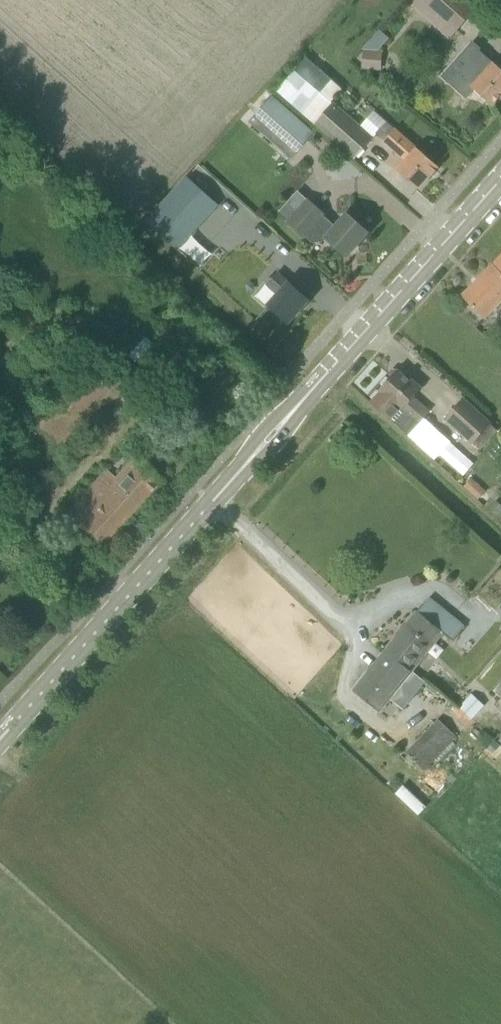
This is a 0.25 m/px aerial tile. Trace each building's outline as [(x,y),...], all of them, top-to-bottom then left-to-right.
[(457,30),(474,10),(462,0),(423,0),(457,30)] [(363,50),(362,69),(382,70),(383,51),(378,51),(364,50),(363,50)] [(458,74),(493,106),(500,97),(500,69),(494,62),(494,63),(480,50),(458,74)] [(304,113),(315,123),(314,125),(354,160),(374,138),(361,126),(334,102),(343,91),(306,58),(277,91),(303,114),(304,113)] [(272,96),(257,113),(298,151),(313,134),(272,96)] [(377,134),(385,141),(408,162),(399,171),(419,189),(438,167),(423,154),(396,129),(388,121),(375,110),(361,126),(374,138),(377,134)] [(190,178),(147,223),(178,250),(219,205),(190,178)] [(323,214),(309,201),(290,222),(305,236),(312,243),(322,241),(326,237),(347,256),(368,233),(347,214),(336,227),(322,215),(323,214)] [(462,296),(484,318),(500,301),(500,257),(462,296)] [(270,305),(288,322),(308,300),(280,274),(270,285),(280,294),(270,305)] [(379,390),(381,391),(371,402),(391,420),(401,409),(420,425),(432,411),(416,397),(424,388),(411,377),(409,379),(398,369),(379,390)] [(465,400),(445,420),(471,445),(491,425),(465,400)] [(106,472),(62,521),(97,552),(160,482),(134,459),(115,480),(106,472)] [(486,492),(471,479),(464,487),(479,500),(486,492)] [(429,597),(389,648),(413,668),(442,632),(453,642),(465,626),(429,597)] [(413,668),(389,648),(354,691),(379,711),(413,668)] [(485,705),(472,694),(460,708),(473,719),(485,705)] [(406,753),(425,771),(457,738),(438,719),(406,753)]
